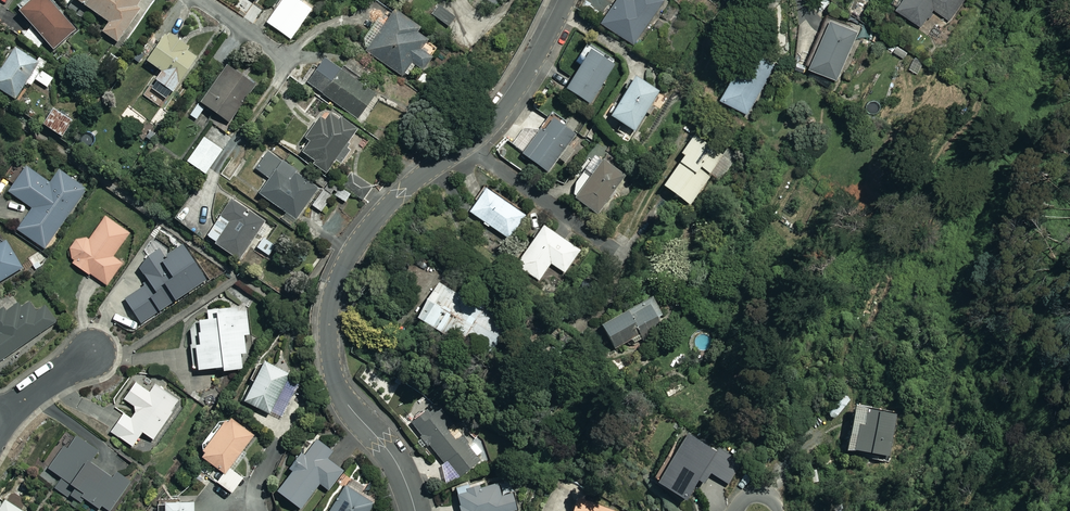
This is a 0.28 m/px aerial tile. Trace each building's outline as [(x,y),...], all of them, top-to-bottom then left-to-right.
[(22,9),(20,11),(53,49),(76,29),(50,0),(22,0),(18,4),(22,9)] [(109,22),(102,31),(117,41),(139,10),(135,7),(140,0),(79,0),(109,22)] [(299,0),(283,0),(267,22),(291,39),(312,9),(299,0)] [(446,0),(445,0),(433,11),(446,26),(459,14),(446,0)] [(662,0),(617,0),(603,21),(635,43),(664,1),(662,0)] [(891,2),(921,26),(934,9),(949,21),(966,0),(892,0),(891,2)] [(418,27),(395,10),(366,50),(405,78),(415,64),(422,69),(431,56),(420,47),(426,39),(415,31),(418,27)] [(857,31),(830,19),(808,66),(836,79),(857,31)] [(172,92),(174,93),(201,56),(167,32),(147,60),(163,71),(151,87),(167,98),(172,92)] [(615,64),(587,46),(577,62),(581,65),(566,89),(590,104),(615,64)] [(15,98),(38,63),(16,48),(12,53),(5,48),(0,56),(0,57),(4,60),(0,66),(0,88),(15,98)] [(775,64),(748,50),(738,68),(722,98),(749,112),(775,64)] [(374,94),(324,58),(306,83),(357,119),(374,94)] [(255,86),(227,66),(201,102),(229,122),(255,86)] [(53,77),(43,70),(36,81),(47,87),(53,77)] [(434,81),(424,73),(418,81),(428,89),(434,81)] [(635,131),(646,113),(650,115),(655,107),(651,104),(659,92),(635,77),(611,116),(635,131)] [(205,109),(196,103),(189,115),(198,120),(205,109)] [(74,121),(52,108),(43,124),(64,137),(74,121)] [(325,119),(320,116),(304,138),(310,142),(303,152),(317,162),(315,164),(326,171),(355,129),(330,112),(325,119)] [(575,133),(551,115),(522,153),(547,171),(575,133)] [(720,152),(695,134),(681,153),(684,156),(663,185),(683,200),(690,205),(711,176),(718,181),(737,156),(724,146),(720,152)] [(222,150),(204,137),(187,161),(206,174),(222,150)] [(318,187),(269,151),(256,169),(269,178),(258,193),(295,219),(318,187)] [(576,184),(573,197),(598,214),(626,172),(604,157),(595,169),(589,165),(576,184)] [(241,164),(233,158),(221,175),(229,181),(241,164)] [(51,183),(26,167),(9,192),(32,207),(17,229),(45,248),(86,187),(60,169),(51,183)] [(373,184),(354,170),(336,194),(347,202),(353,193),(362,200),(373,184)] [(469,212),(483,221),(482,224),(489,229),(490,226),(509,239),(525,215),(486,188),(469,212)] [(332,197),(323,191),(312,205),(321,212),(332,197)] [(239,259),(254,237),(258,240),(268,224),(231,200),(206,237),(239,259)] [(89,239),(76,238),(70,247),(72,257),(75,259),(72,263),(90,275),(91,273),(107,285),(123,262),(114,256),(131,233),(106,216),(89,239)] [(553,232),(543,225),(516,265),(539,281),(551,263),(565,273),(580,250),(553,232)] [(276,246),(263,238),(257,248),(269,256),(276,246)] [(5,241),(0,244),(0,281),(22,268),(5,241)] [(206,280),(183,245),(172,253),(167,246),(138,266),(150,283),(126,299),(142,323),(206,280)] [(500,318),(438,281),(417,317),(479,353),(500,318)] [(29,295),(5,312),(2,307),(0,309),(0,361),(59,320),(47,303),(39,309),(29,295)] [(614,348),(639,334),(643,342),(668,329),(651,297),(601,323),(614,348)] [(209,319),(200,319),(200,332),(198,332),(199,344),(196,344),(197,369),(223,368),(223,370),(242,369),(242,353),(245,353),(245,335),(248,335),(247,308),(209,309),(209,319)] [(292,372),(266,359),(244,400),(280,419),(295,390),(285,385),(292,372)] [(124,412),(111,432),(133,446),(142,432),(153,439),(180,400),(156,384),(150,392),(136,382),(124,399),(139,409),(132,418),(124,412)] [(481,460),(435,403),(411,422),(443,463),(446,461),(459,477),(481,460)] [(896,413),(854,404),(846,448),(888,456),(896,413)] [(227,421),(219,420),(202,444),(204,452),(202,456),(224,472),(217,482),(232,493),(243,478),(230,468),(254,434),(230,417),(227,421)] [(62,477),(54,488),(68,499),(71,495),(81,501),(83,497),(105,510),(110,510),(129,483),(93,460),(100,450),(77,435),(69,449),(64,446),(49,468),(62,477)] [(332,450),(316,439),(306,453),(302,451),(290,468),(293,470),(278,491),(301,507),(319,482),(329,489),(343,470),(326,458),(332,450)] [(510,480),(486,486),(485,483),(456,490),(461,510),(517,510),(510,480)] [(347,485),(330,510),(369,510),(375,502),(347,485)] [(577,498),(572,510),(614,510),(577,498)] [(6,500),(0,509),(0,510),(22,510),(6,500)] [(194,502),(166,502),(166,510),(194,510),(194,502)]
